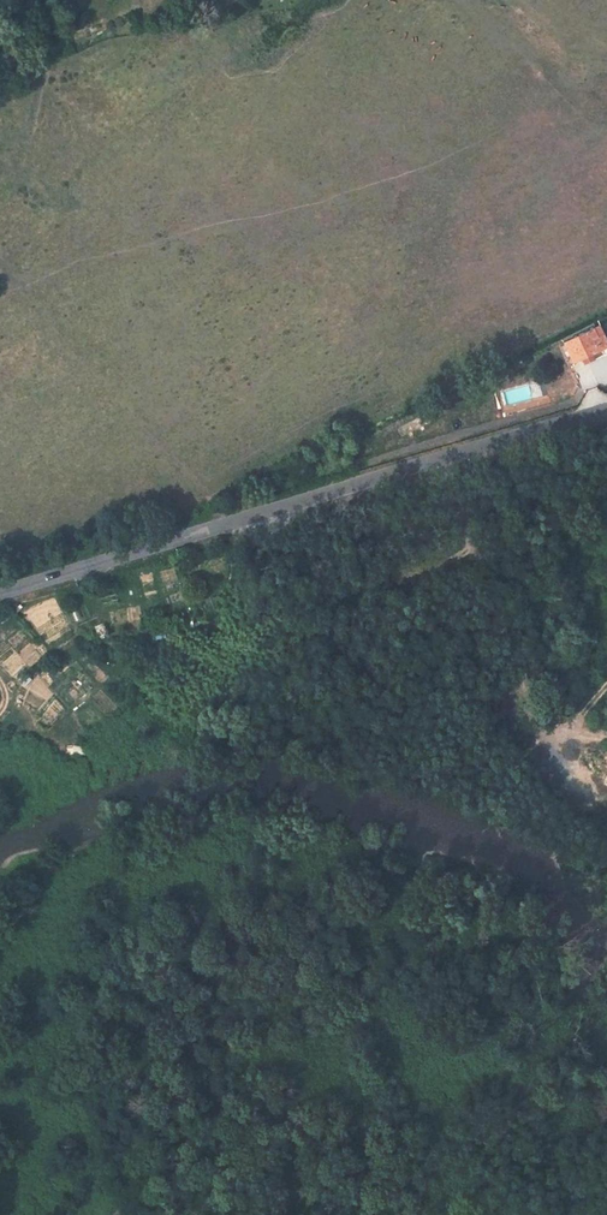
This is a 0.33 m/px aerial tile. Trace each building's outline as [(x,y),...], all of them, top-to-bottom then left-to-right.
[(565,343),(574,363),(582,360),(592,355),(606,348),(606,347),(598,327),(565,343)] [(594,360),(592,355),(582,360),(585,365),(594,360)]
